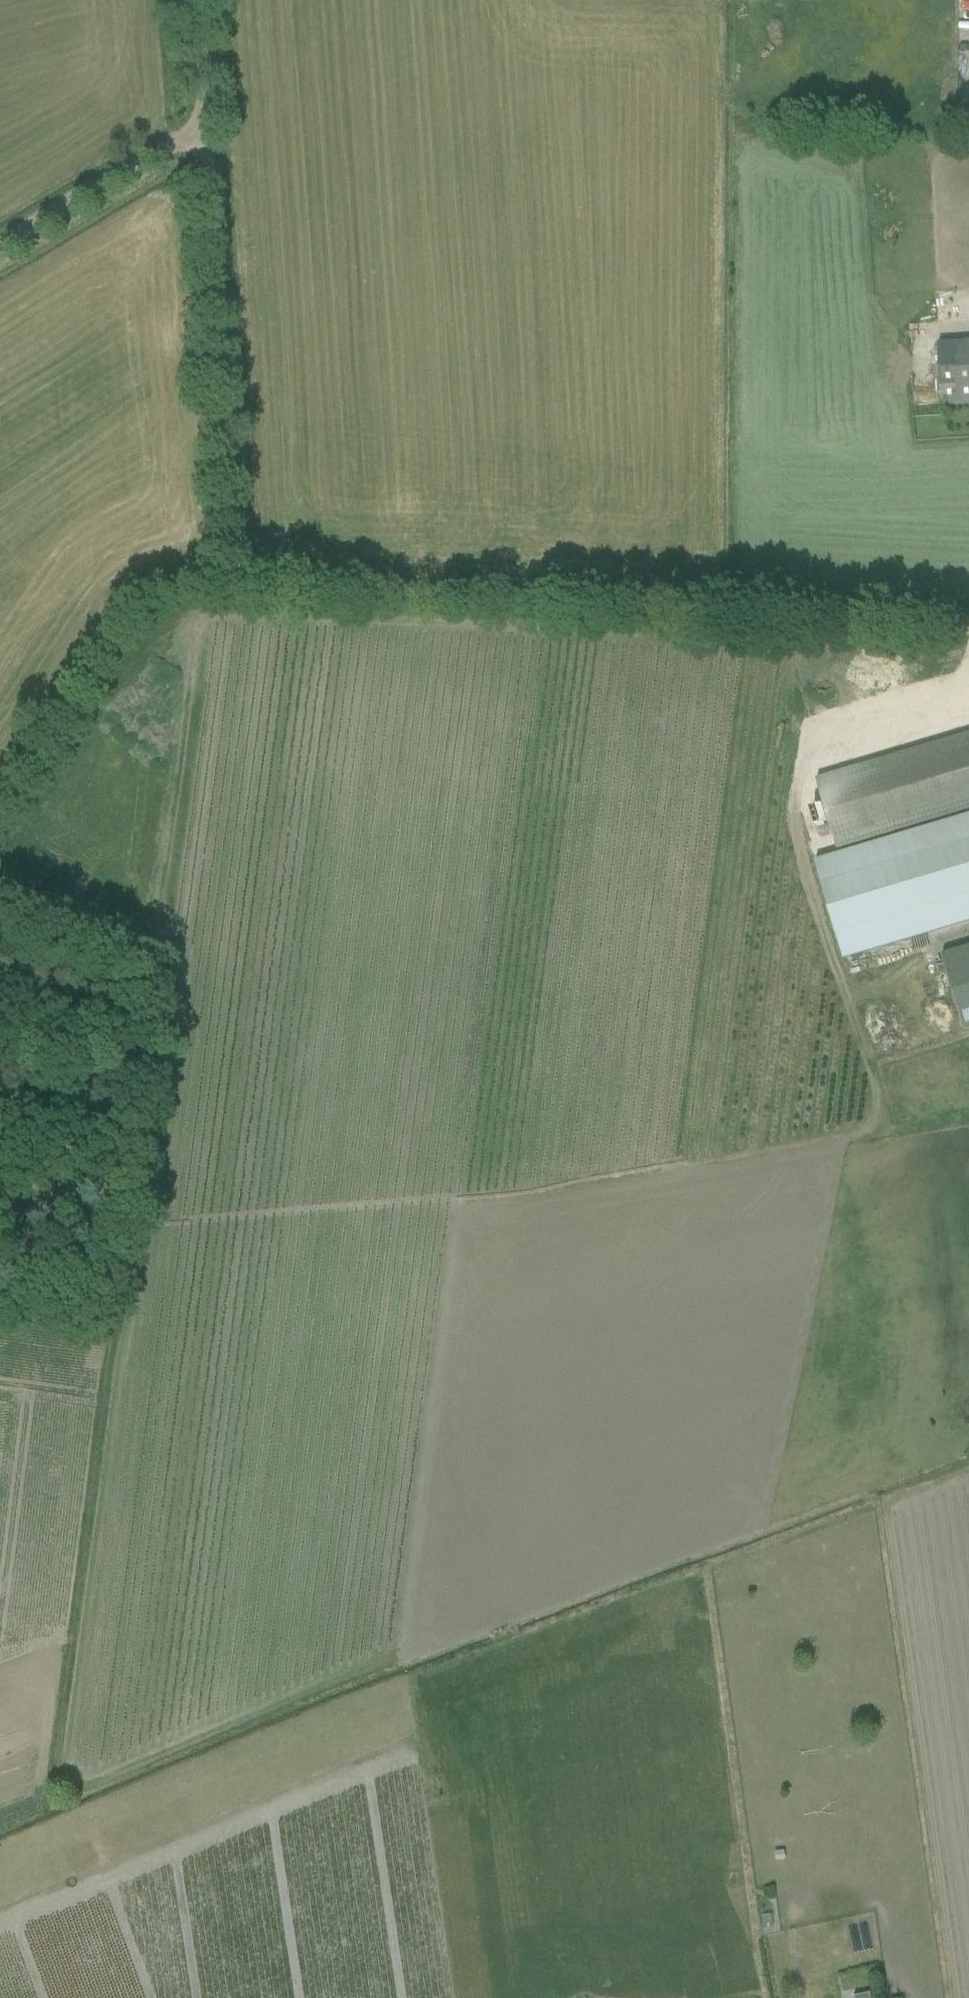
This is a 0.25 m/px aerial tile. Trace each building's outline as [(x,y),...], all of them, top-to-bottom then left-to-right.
[(936,343),(940,408),(968,406),(968,340),(936,343)] [(836,847),(968,808),(968,733),(815,778),(836,847)] [(845,961),(968,924),(968,815),(816,861),(845,961)] [(941,954),(965,1032),(968,1030),(968,946),(941,954)]
